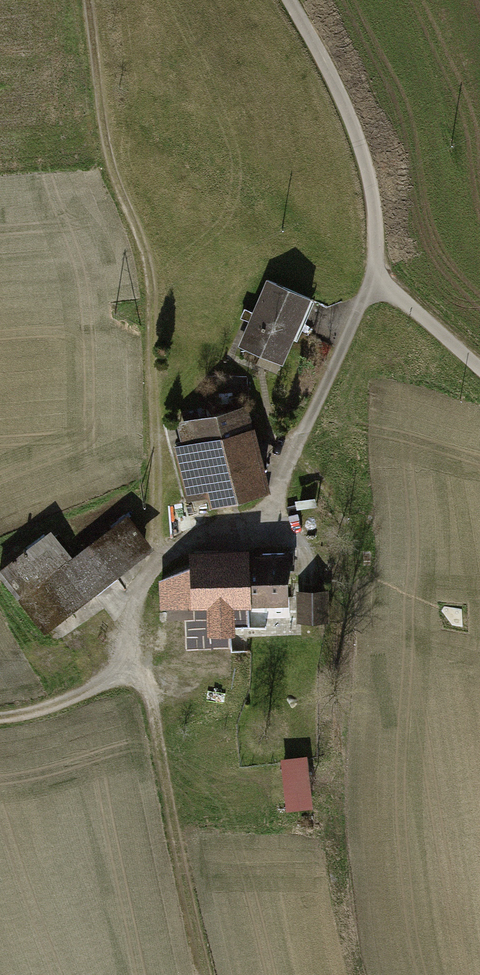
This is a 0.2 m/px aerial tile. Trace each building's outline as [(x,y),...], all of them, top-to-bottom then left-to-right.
[(316,301),(271,281),(241,345),(283,365),(295,340),(297,342),(316,301)] [(253,406),(179,424),(184,443),(173,446),(187,504),(210,499),(212,509),(274,495),(253,406)] [(0,572),(0,574),(47,633),(157,549),(129,515),(74,558),(52,531),(0,572)] [(193,568),(160,581),(161,610),(208,609),(209,638),(238,637),(238,627),(250,626),(250,609),(253,609),(253,606),(290,605),(288,557),(252,558),(251,553),(192,555),(193,568)] [(331,591),(297,593),(298,624),(332,622),(331,591)] [(285,807),(311,805),(307,755),(281,757),(285,807)]
